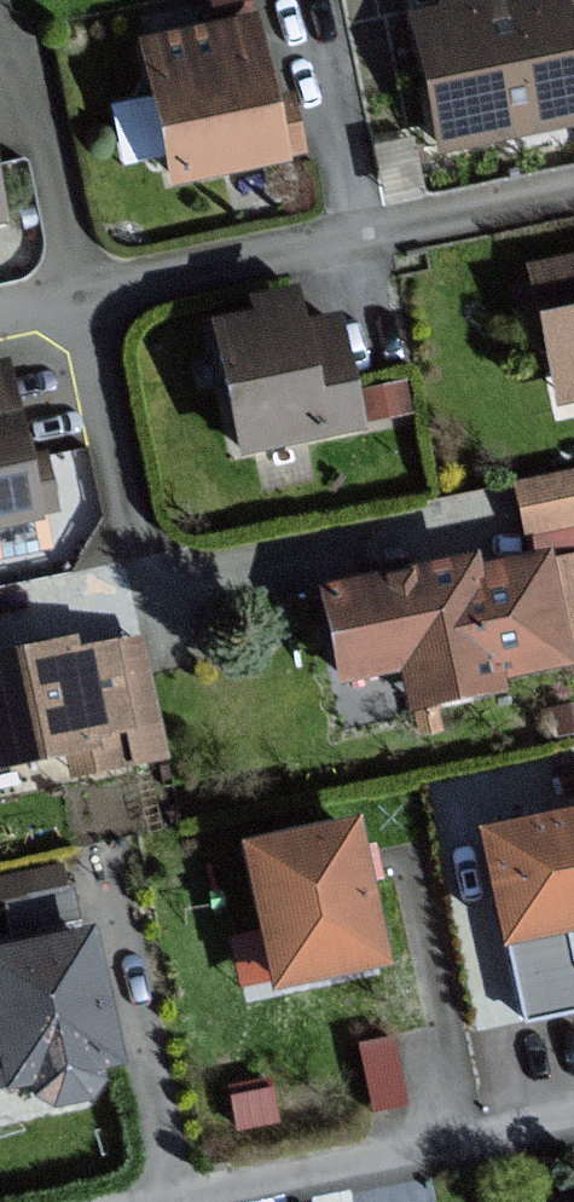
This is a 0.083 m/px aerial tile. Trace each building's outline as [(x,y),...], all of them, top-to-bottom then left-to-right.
[(419,11),(443,144),(573,120),(573,0),(447,0),(448,6),(419,11)] [(260,12),(150,36),(182,180),(292,156),(260,12)] [(523,268),(553,406),(573,401),(573,257),(523,268)] [(308,301),(218,319),(244,452),(370,427),(348,316),(313,323),(308,301)] [(0,360),(0,521),(63,506),(51,455),(32,459),(8,358),(0,360)] [(331,582),(349,676),(409,664),(416,703),(512,684),(510,671),(573,659),(573,648),(554,549),(486,562),(484,552),(331,582)] [(0,650),(0,765),(67,749),(74,776),(169,753),(140,636),(76,651),(72,633),(0,650)] [(514,938),(573,926),(573,805),(490,822),(514,938)] [(362,815),(255,837),(284,979),(392,957),(362,815)] [(8,904),(73,900),(71,870),(6,875),(8,904)] [(37,1080),(39,1089),(60,1102),(96,1095),(112,1073),(110,1061),(126,1058),(99,924),(73,930),(62,932),(28,939),(0,944),(0,1058),(11,1056),(16,1084),(37,1080)]
